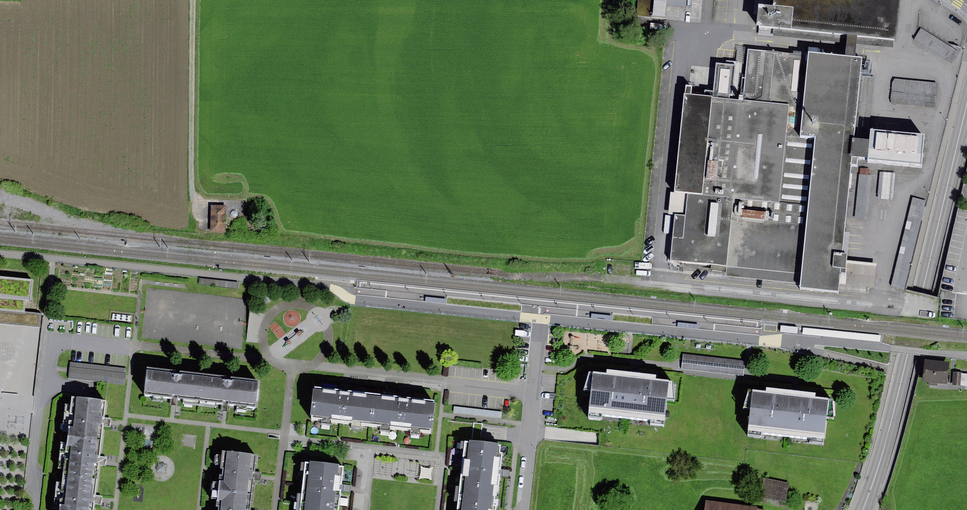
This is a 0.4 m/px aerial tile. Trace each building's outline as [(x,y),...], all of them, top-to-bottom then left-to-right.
[(637,15),(666,17),(668,0),(638,0),(637,15)] [(774,0),(755,0),(754,14),(757,14),(758,4),(773,6),(774,0)] [(756,27),(759,28),(847,36),(857,37),(874,38),(894,40),(896,40),(900,0),(774,0),(773,6),(758,4),(757,14),(756,27)] [(847,36),(759,28),(758,36),(846,44),(847,36)] [(913,40),(951,64),(959,52),(921,28),(913,40)] [(894,40),(857,37),(856,44),(893,48),(894,40)] [(745,48),(737,47),(735,63),(743,63),(745,48)] [(789,105),(779,202),(809,205),(815,137),(800,136),(808,55),(748,50),(743,100),(789,105)] [(860,75),(862,58),(855,57),(845,56),(809,53),(808,55),(800,136),(815,137),(809,205),(800,285),(800,289),(839,293),(839,284),(841,269),(846,269),(846,261),(847,254),(843,253),(845,232),(852,157),(854,138),(855,127),(860,75)] [(692,86),(685,85),(674,192),(688,193),(779,202),(789,105),(743,100),(728,99),(729,95),(733,95),(736,65),(716,63),(713,91),(704,90),(703,96),(691,95),(692,86)] [(874,76),(860,75),(855,127),(869,128),(874,76)] [(892,104),(935,108),(936,105),(938,85),(937,83),(895,79),(893,82),(890,99),(892,104)] [(869,140),(854,138),(852,157),(921,164),(924,136),(870,130),(869,140)] [(869,174),(859,172),(854,216),(864,218),(869,174)] [(895,173),(880,172),(877,198),(892,200),(895,173)] [(779,202),(688,193),(685,215),(675,215),(670,261),(727,267),(725,278),(800,285),(809,205),(779,202)] [(926,200),(913,197),(891,285),(904,289),(926,200)] [(210,232),(225,232),(225,206),(211,206),(210,232)] [(877,264),(846,261),(846,269),(841,269),(839,284),(875,288),(877,264)] [(41,327),(42,314),(34,313),(25,312),(26,300),(30,301),(33,280),(0,277),(0,323),(41,327)] [(132,316),(113,314),(112,320),(131,322),(132,316)] [(745,361),(683,354),(681,369),(743,376),(745,361)] [(949,362),(924,359),(922,382),(928,382),(928,385),(937,386),(937,383),(947,384),(949,362)] [(125,385),(127,369),(71,362),(69,378),(125,385)] [(257,379),(150,368),(147,396),(172,399),(221,404),(254,407),(257,379)] [(607,374),(592,372),(588,414),(602,416),(666,423),(671,381),(657,379),(657,376),(636,373),(608,370),(607,374)] [(953,372),(952,385),(966,386),(966,373),(953,372)] [(346,391),(316,388),(312,417),(323,419),(322,424),(330,424),(330,420),(351,422),(351,427),(361,428),(361,423),(374,425),(377,395),(346,391)] [(767,393),(752,391),(748,430),(826,439),(830,400),(817,398),(817,393),(792,391),(767,388),(767,393)] [(76,395),(64,509),(97,509),(99,494),(102,457),(107,417),(109,399),(76,395)] [(404,398),(377,395),(374,425),(381,425),(380,431),(388,432),(389,426),(410,428),(410,435),(420,436),(420,430),(433,432),(436,402),(404,398)] [(502,412),(454,406),(453,413),(501,419),(502,412)] [(498,443),(469,440),(468,443),(465,443),(460,488),(494,492),(498,493),(501,472),(503,453),(497,452),(498,443)] [(225,451),(218,509),(252,509),(256,477),(259,455),(225,451)] [(307,462),(303,509),(340,509),(343,486),(345,466),(307,462)] [(156,463),(155,473),(165,475),(166,464),(156,463)] [(788,482),(763,477),(760,497),(785,502),(788,482)] [(460,488),(457,509),(496,509),(496,507),(492,506),(494,492),(460,488)] [(704,509),(766,509),(706,501),(704,509)]
